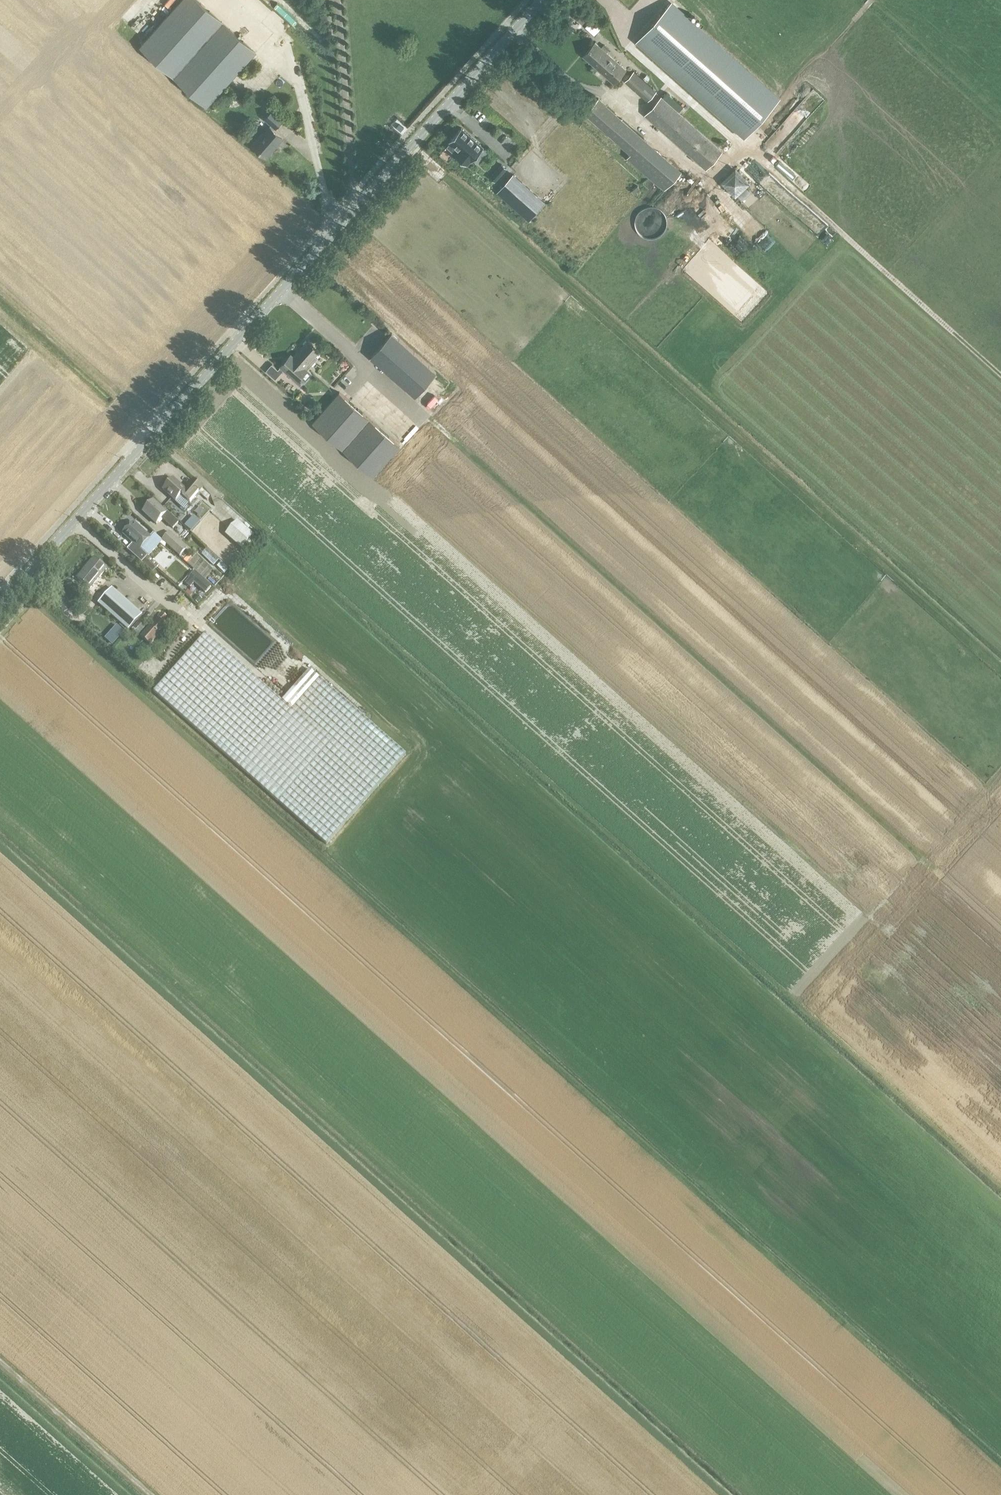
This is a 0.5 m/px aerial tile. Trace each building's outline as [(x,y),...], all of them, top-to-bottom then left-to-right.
[(180,1),(141,44),(210,106),(245,66),(249,70),(257,61),(253,58),(256,54),(197,0),(181,0),(180,1)] [(670,5),(640,39),(747,135),(778,101),(670,5)] [(582,24),(589,16),(580,8),(573,16),(582,24)] [(613,81),(625,68),(595,42),(584,55),(613,81)] [(648,101),(657,91),(634,70),(625,81),(648,101)] [(667,92),(663,97),(679,111),(683,107),(667,92)] [(683,170),(645,137),(599,96),(585,112),(631,153),(628,157),(665,190),(683,170)] [(707,168),(722,151),(661,96),(645,114),(707,168)] [(266,156),(284,137),(275,129),(284,119),(273,109),(265,118),(271,123),(253,144),(266,156)] [(452,143),(447,148),(468,166),(484,147),(461,127),(449,140),(452,143)] [(495,181),(506,168),(502,164),(490,177),(495,181)] [(735,197),(751,182),(736,166),(720,181),(735,197)] [(545,202),(513,174),(509,178),(497,192),(529,220),(545,202)] [(720,184),(711,193),(723,206),(732,197),(720,184)] [(750,205),(759,196),(748,185),(739,194),(750,205)] [(738,233),(741,229),(736,225),(733,228),(738,233)] [(392,331),(391,333),(370,356),(415,396),(437,371),(392,331)] [(308,340),(294,356),(305,367),(320,350),(308,340)] [(305,367),(294,356),(291,354),(281,365),(278,369),(272,363),(266,370),(276,378),(285,368),(297,380),(307,368),(305,367)] [(374,475),(401,445),(340,391),(313,421),(374,475)] [(311,410),(316,404),(311,400),(306,405),(311,410)] [(190,503),(203,489),(194,481),(186,489),(174,478),(164,489),(176,501),(182,495),(190,503)] [(157,524),(167,513),(154,500),(144,512),(157,524)] [(191,533),(200,523),(193,517),(184,527),(191,533)] [(242,550),(255,536),(237,521),(225,535),(242,550)] [(123,534),(133,543),(128,549),(142,562),(148,556),(141,549),(151,538),(134,522),(123,534)] [(170,532),(162,540),(168,545),(180,556),(188,548),(170,532)] [(180,556),(168,545),(163,550),(175,561),(180,556)] [(213,566),(219,560),(207,549),(202,554),(213,566)] [(89,588),(107,568),(95,558),(78,578),(89,588)] [(224,574),(228,569),(221,562),(217,567),(224,574)] [(189,579),(186,583),(190,587),(194,583),(205,593),(206,592),(207,592),(210,589),(210,588),(211,587),(194,573),(189,579)] [(213,586),(217,583),(209,576),(206,580),(213,586)] [(129,630),(131,628),(142,615),(112,588),(98,603),(129,630)] [(164,623),(168,618),(162,613),(141,637),(150,645),(159,634),(158,633),(166,624),(164,623)] [(139,621),(132,629),(138,635),(145,627),(139,621)] [(112,646),(124,633),(116,626),(104,639),(112,646)] [(154,690),(240,767),(326,844),(405,755),(319,678),(292,709),(205,631),(154,690)] [(318,678),(310,671),(283,700),(292,708),(318,678)]
